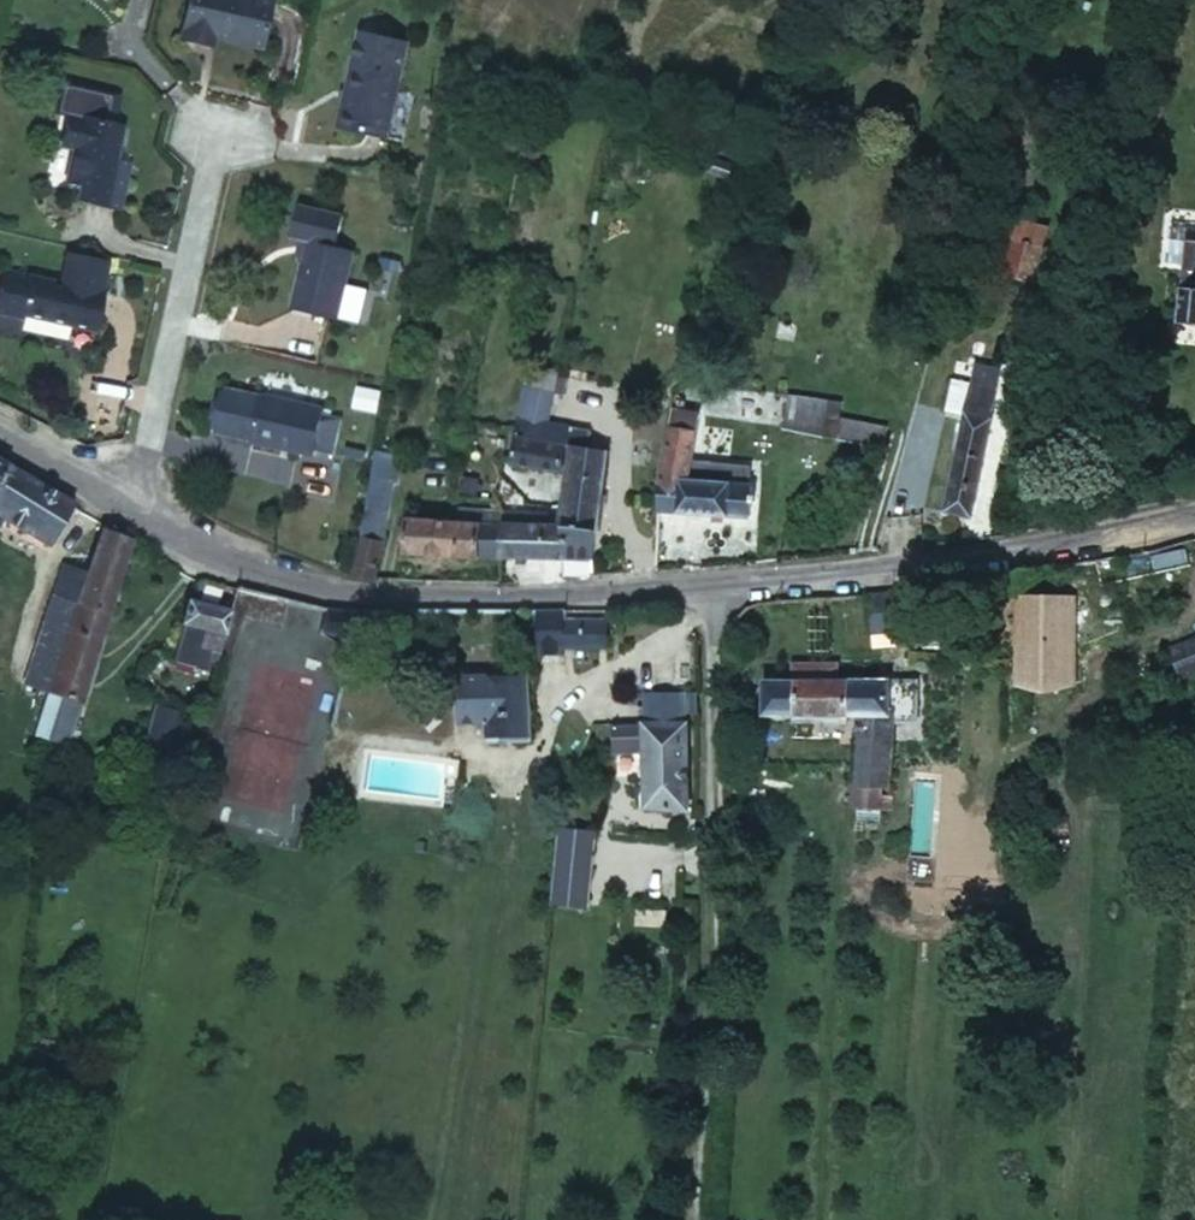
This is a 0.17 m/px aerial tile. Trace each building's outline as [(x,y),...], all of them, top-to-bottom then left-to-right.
[(263,0),(196,0),(186,44),(222,53),(223,45),(265,55),(277,3),(263,0)] [(358,33),(350,67),(337,127),(384,137),(405,43),(358,33)] [(94,106),(90,124),(113,129),(117,111),(94,106)] [(90,124),(81,121),(74,148),(88,152),(82,182),(97,186),(92,207),(127,215),(137,171),(124,167),(131,133),(113,129),(90,124)] [(737,157),(721,153),(718,167),(734,171),(737,157)] [(345,324),(361,254),(344,250),(350,219),(305,210),(299,242),(310,244),(317,245),(313,263),(301,315),(345,324)] [(1005,235),(1022,238),(1025,224),(1009,220),(1005,235)] [(1188,265),(1183,314),(1194,315),(1194,227),(1194,223),(1176,221),(1172,257),(1188,259),(1188,265)] [(1022,238),(1005,235),(998,268),(1046,278),(1056,230),(1025,224),(1022,238)] [(313,263),(317,245),(310,244),(306,261),(313,263)] [(66,289),(13,277),(3,322),(51,332),(53,324),(99,333),(108,292),(105,291),(110,268),(72,260),(66,289)] [(569,378),(538,373),(535,398),(548,400),(548,395),(566,396),(569,378)] [(1008,391),(978,384),(964,446),(970,447),(957,503),(980,508),(1008,391)] [(837,403),(793,394),(788,426),(894,448),(898,426),(835,413),(837,403)] [(548,400),(545,417),(562,418),(566,396),(548,395),(548,400)] [(229,396),(221,440),(257,446),(256,447),(320,459),(321,454),(328,418),(329,413),(265,401),(265,403),(229,396)] [(548,400),(535,398),(532,416),(545,417),(548,400)] [(669,445),(667,508),(754,514),(758,476),(753,476),(755,452),(712,446),(714,414),(681,408),(669,445)] [(545,417),(543,429),(573,434),(579,434),(571,522),(606,524),(608,505),(614,507),(616,489),(610,489),(615,427),(545,417)] [(345,422),(328,418),(321,454),(339,457),(345,422)] [(543,429),(529,427),(525,456),(569,461),(573,434),(543,429)] [(384,445),(368,531),(395,536),(412,451),(384,445)] [(0,457),(0,496),(1,496),(16,467),(0,457)] [(16,467),(1,496),(0,498),(0,515),(59,545),(84,503),(16,467)] [(417,545),(516,547),(516,521),(470,511),(469,518),(418,517),(417,545)] [(571,522),(516,521),(516,547),(570,549),(571,541),(571,522)] [(606,524),(571,522),(571,541),(570,549),(607,548),(607,541),(606,524)] [(136,536),(104,528),(92,581),(67,699),(64,708),(68,709),(60,748),(84,753),(136,536)] [(395,536),(368,531),(360,572),(389,575),(395,536)] [(570,549),(570,562),(607,562),(607,548),(570,549)] [(67,699),(92,581),(73,577),(46,694),(67,699)] [(235,615),(194,603),(177,664),(212,674),(214,665),(225,667),(235,615)] [(616,615),(570,615),(570,644),(616,643),(616,615)] [(1171,646),(1177,674),(1194,671),(1194,641),(1171,646)] [(915,667),(767,680),(767,712),(873,702),(874,790),(895,791),(895,771),(906,771),(907,702),(900,702),(900,693),(914,691),(915,667)] [(258,672),(238,764),(278,773),(296,695),(265,688),(268,674),(258,672)] [(533,674),(476,677),(462,682),(466,728),(481,726),(494,726),(495,745),(538,742),(533,674)] [(711,705),(712,689),(652,691),(654,736),(697,736),(696,705),(711,705)] [(163,755),(176,713),(153,706),(140,748),(163,755)] [(697,816),(697,736),(654,736),(623,736),(623,763),(655,764),(657,817),(697,816)] [(895,771),(895,791),(910,791),(911,772),(906,771),(895,771)] [(595,920),(604,845),(571,840),(562,916),(595,920)]
